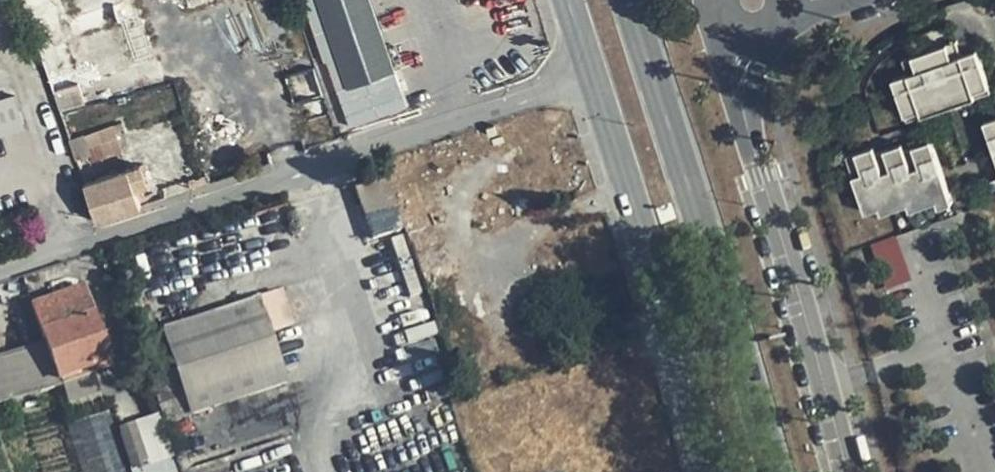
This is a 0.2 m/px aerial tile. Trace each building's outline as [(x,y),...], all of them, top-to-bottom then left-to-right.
[(59,0),(27,0),(53,109),(83,102),(59,0)] [(369,0),(345,0),(322,8),(350,86),(372,78),(378,99),(401,92),(369,0)] [(962,47),(951,51),(956,65),(967,62),(962,47)] [(988,55),(967,62),(956,65),(951,51),(923,59),(928,76),(921,78),(931,114),(984,98),(982,93),(994,89),(994,80),(988,55)] [(928,76),(923,59),(916,62),(921,78),(928,76)] [(300,98),(324,93),(319,72),(295,78),(300,98)] [(931,114),(921,78),(904,83),(915,119),(931,114)] [(982,93),(984,98),(994,95),(994,89),(982,93)] [(11,92),(0,95),(0,130),(21,123),(11,92)] [(986,122),(994,151),(994,119),(986,122)] [(948,195),(931,140),(905,148),(904,141),(879,148),(877,141),(858,147),(863,165),(852,169),(863,208),(877,203),(889,199),(892,207),(905,203),(921,197),(923,204),(934,200),(948,195)] [(846,150),(852,169),(863,165),(858,147),(846,150)] [(85,184),(98,220),(141,207),(133,186),(145,182),(140,165),(85,184)] [(950,202),(948,195),(934,200),(936,207),(950,202)] [(908,208),(923,204),(921,197),(905,203),(908,208)] [(879,210),(892,207),(889,199),(877,203),(879,210)] [(870,241),(876,288),(908,284),(902,237),(870,241)] [(0,361),(0,407),(112,361),(83,285),(30,306),(45,347),(0,361)] [(277,295),(155,339),(184,421),(286,383),(267,338),(290,327),(277,295)] [(579,400),(528,414),(546,464),(594,448),(579,400)]
